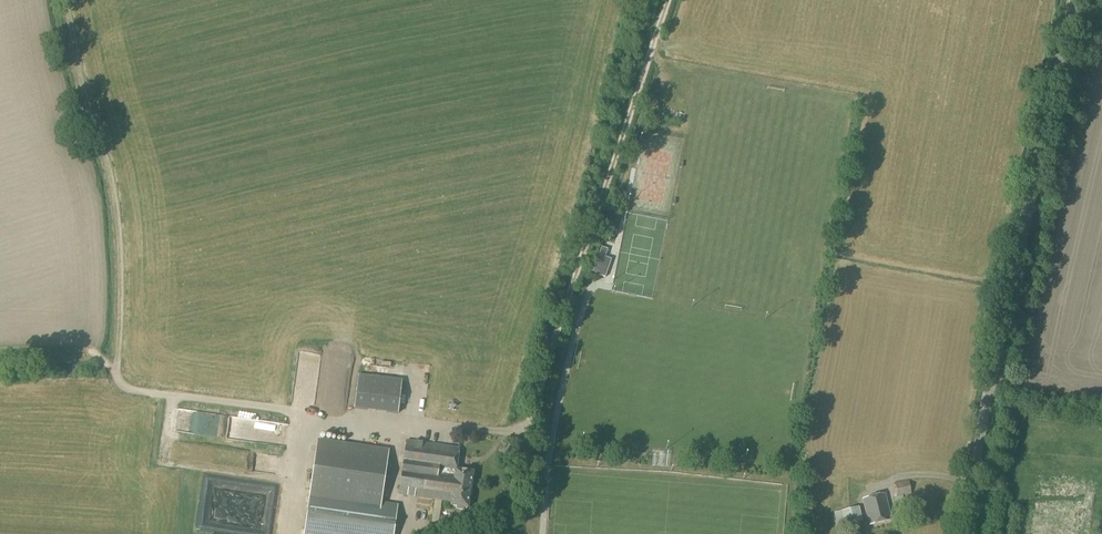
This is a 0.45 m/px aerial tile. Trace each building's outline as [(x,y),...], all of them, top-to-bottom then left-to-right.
[(605,278),(611,260),(605,258),(608,250),(601,248),(591,277),(597,280),(599,276),(605,278)] [(398,415),(402,380),(358,374),(354,409),(398,415)] [(397,505),(382,503),(389,449),(318,439),(310,493),(304,533),(393,533),(397,505)] [(468,508),(473,473),(456,470),(459,449),(406,441),(398,495),(451,502),(450,506),(459,507),(459,510),(466,511),(467,508),(468,508)] [(895,502),(903,500),(903,496),(911,494),(909,480),(895,483),(898,496),(894,497),(895,502)] [(869,526),(891,520),(885,494),(862,499),(869,526)] [(837,527),(862,520),(859,507),(834,513),(837,527)]
